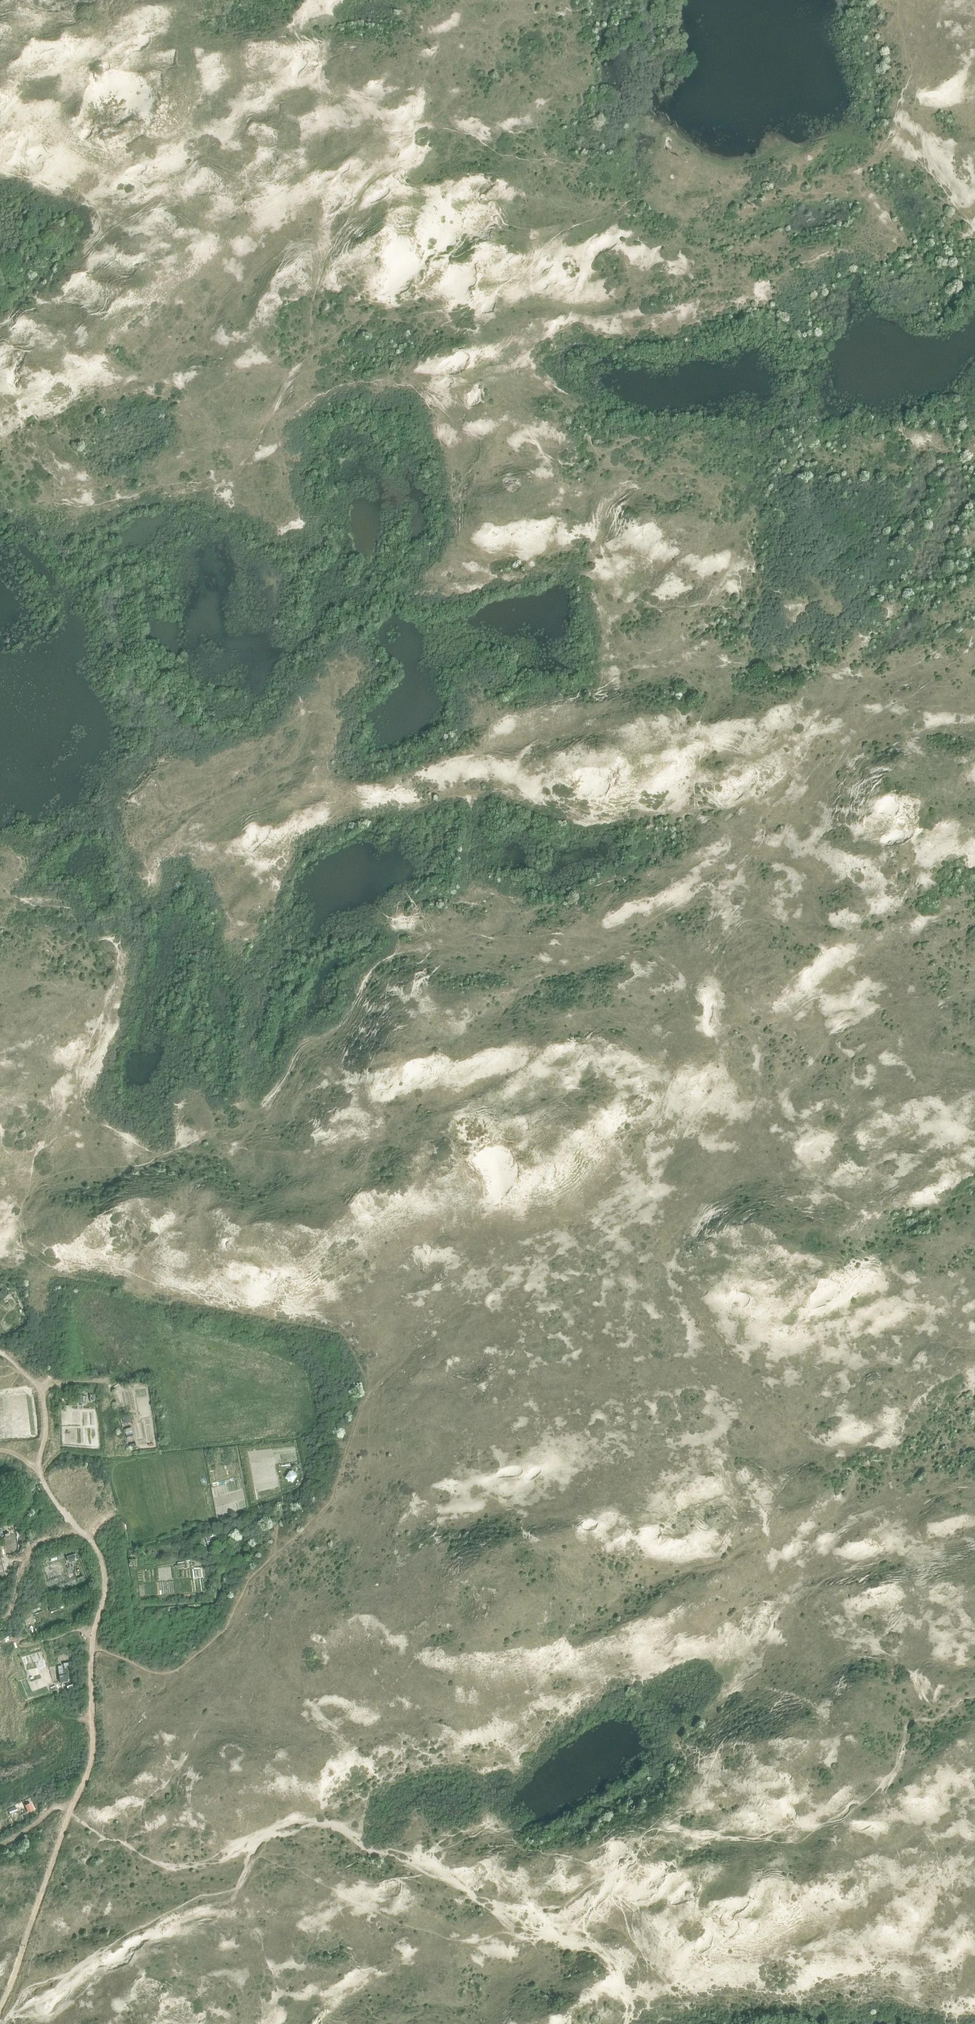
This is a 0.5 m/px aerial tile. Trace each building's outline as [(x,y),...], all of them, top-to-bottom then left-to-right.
[(131,1415),(123,1418),(125,1423),(127,1422),(128,1423),(133,1421),(131,1415)] [(206,1538),(207,1544),(214,1542),(213,1536),(206,1538)] [(31,1611),(23,1614),(27,1623),(34,1621),(31,1611)] [(66,1674),(58,1674),(59,1682),(67,1681),(66,1674)] [(33,1811),(29,1803),(23,1805),(27,1814),(33,1811)]
